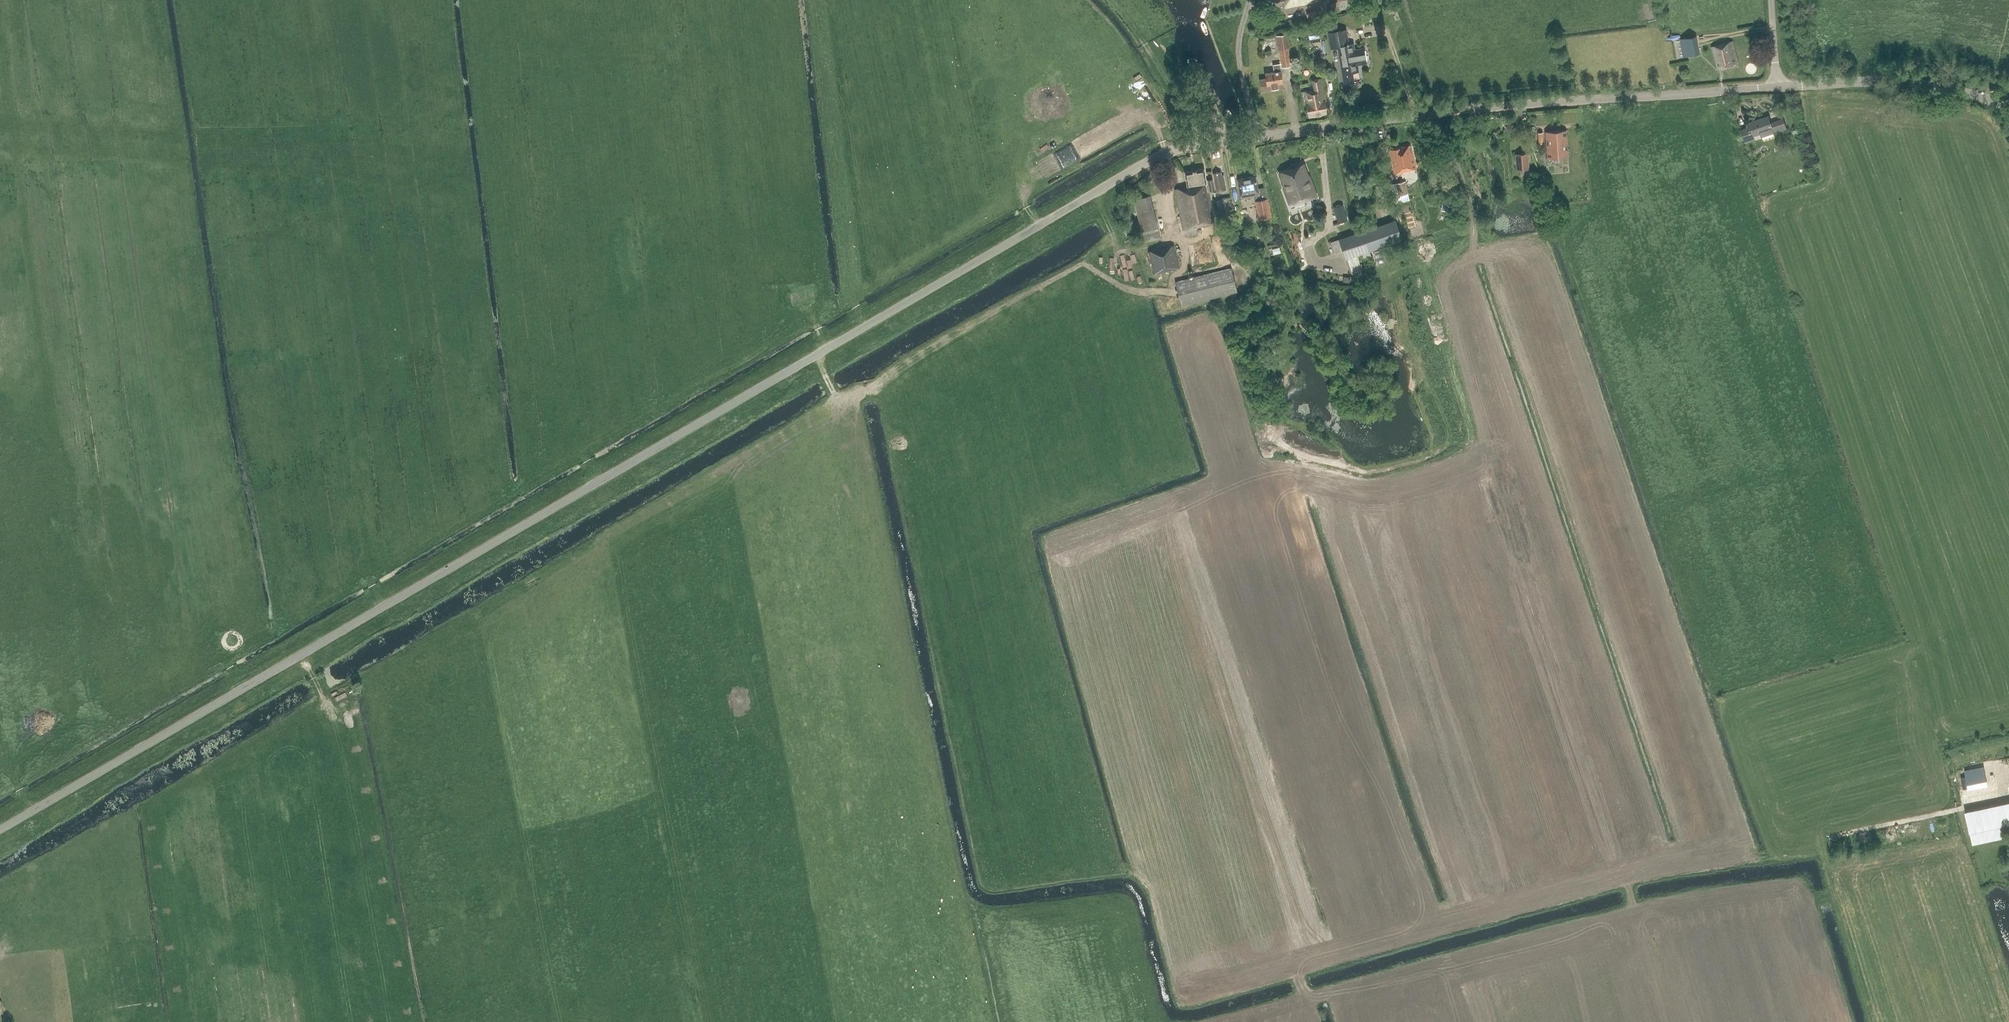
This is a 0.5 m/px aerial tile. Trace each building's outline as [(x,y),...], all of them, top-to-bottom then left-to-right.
[(1340,10),(1369,4),(1369,0),(1337,0),(1340,10)] [(1318,9),(1306,13),(1308,20),(1320,16),(1318,9)] [(1368,11),(1371,20),(1376,19),(1373,10),(1368,11)] [(1338,29),(1336,17),(1326,19),(1328,30),(1338,29)] [(1321,40),(1318,24),(1307,26),(1310,43),(1321,40)] [(1333,32),(1328,32),(1331,48),(1336,47),(1338,47),(1340,59),(1342,67),(1344,84),(1353,82),(1352,72),(1358,71),(1357,64),(1364,63),(1361,50),(1356,51),(1354,43),(1348,44),(1346,29),(1333,32)] [(1291,66),(1288,47),(1289,47),(1287,33),(1276,35),(1278,49),(1280,49),(1283,67),(1284,67),(1285,71),(1292,70),(1291,66)] [(1684,56),(1698,54),(1695,36),(1681,38),(1684,56)] [(1718,68),(1738,63),(1732,41),(1713,47),(1718,68)] [(1283,88),(1281,71),(1280,71),(1279,64),(1273,65),(1274,72),(1265,73),(1266,79),(1260,79),(1262,91),(1283,88)] [(1325,101),(1323,88),(1321,77),(1311,79),(1313,90),(1302,92),(1304,105),(1306,104),(1309,116),(1326,113),(1324,101),(1325,101)] [(1133,93),(1148,88),(1146,84),(1132,89),(1133,93)] [(1753,135),(1760,133),(1761,137),(1786,129),(1783,119),(1771,123),(1768,116),(1748,123),(1750,128),(1742,130),(1746,142),(1754,139),(1753,135)] [(1547,159),(1568,157),(1566,130),(1545,132),(1547,159)] [(1394,174),(1416,169),(1411,145),(1388,150),(1394,174)] [(1527,153),(1515,154),(1517,170),(1529,169),(1527,153)] [(1310,184),(1303,167),(1292,171),(1292,169),(1280,173),(1287,190),(1285,191),(1289,202),(1303,197),(1304,200),(1315,196),(1311,184),(1310,184)] [(1206,181),(1204,169),(1184,172),(1187,187),(1175,189),(1183,230),(1187,229),(1188,236),(1198,234),(1197,227),(1214,224),(1208,191),(1214,190),(1212,179),(1206,181)] [(1221,172),(1213,173),(1216,192),(1226,190),(1223,175),(1221,175),(1221,172)] [(1241,199),(1259,195),(1255,176),(1237,179),(1241,199)] [(1404,181),(1396,183),(1391,184),(1396,205),(1410,201),(1404,181)] [(1134,199),(1142,231),(1144,242),(1160,238),(1149,195),(1134,199)] [(1226,198),(1217,200),(1219,211),(1229,209),(1226,198)] [(1261,218),(1269,217),(1266,199),(1257,201),(1261,218)] [(1343,205),(1334,207),(1339,223),(1348,220),(1343,205)] [(1346,258),(1402,239),(1395,220),(1340,239),(1346,258)] [(1155,274),(1179,267),(1173,245),(1149,251),(1155,274)] [(1383,249),(1376,250),(1378,263),(1385,262),(1383,249)] [(1361,270),(1355,255),(1346,258),(1350,273),(1361,270)] [(1129,266),(1126,256),(1121,257),(1125,268),(1129,266)] [(1368,270),(1375,268),(1372,256),(1364,258),(1368,270)] [(1182,305),(1237,292),(1231,268),(1176,281),(1182,305)] [(1273,357),(1271,347),(1265,348),(1267,358),(1273,357)] [(1965,813),(1969,830),(2000,823),(2008,821),(2008,803),(1965,813)] [(2004,838),(2000,823),(1969,830),(1972,845),(2004,838)] [(1887,828),(1881,829),(1883,847),(1890,846),(1887,828)]
